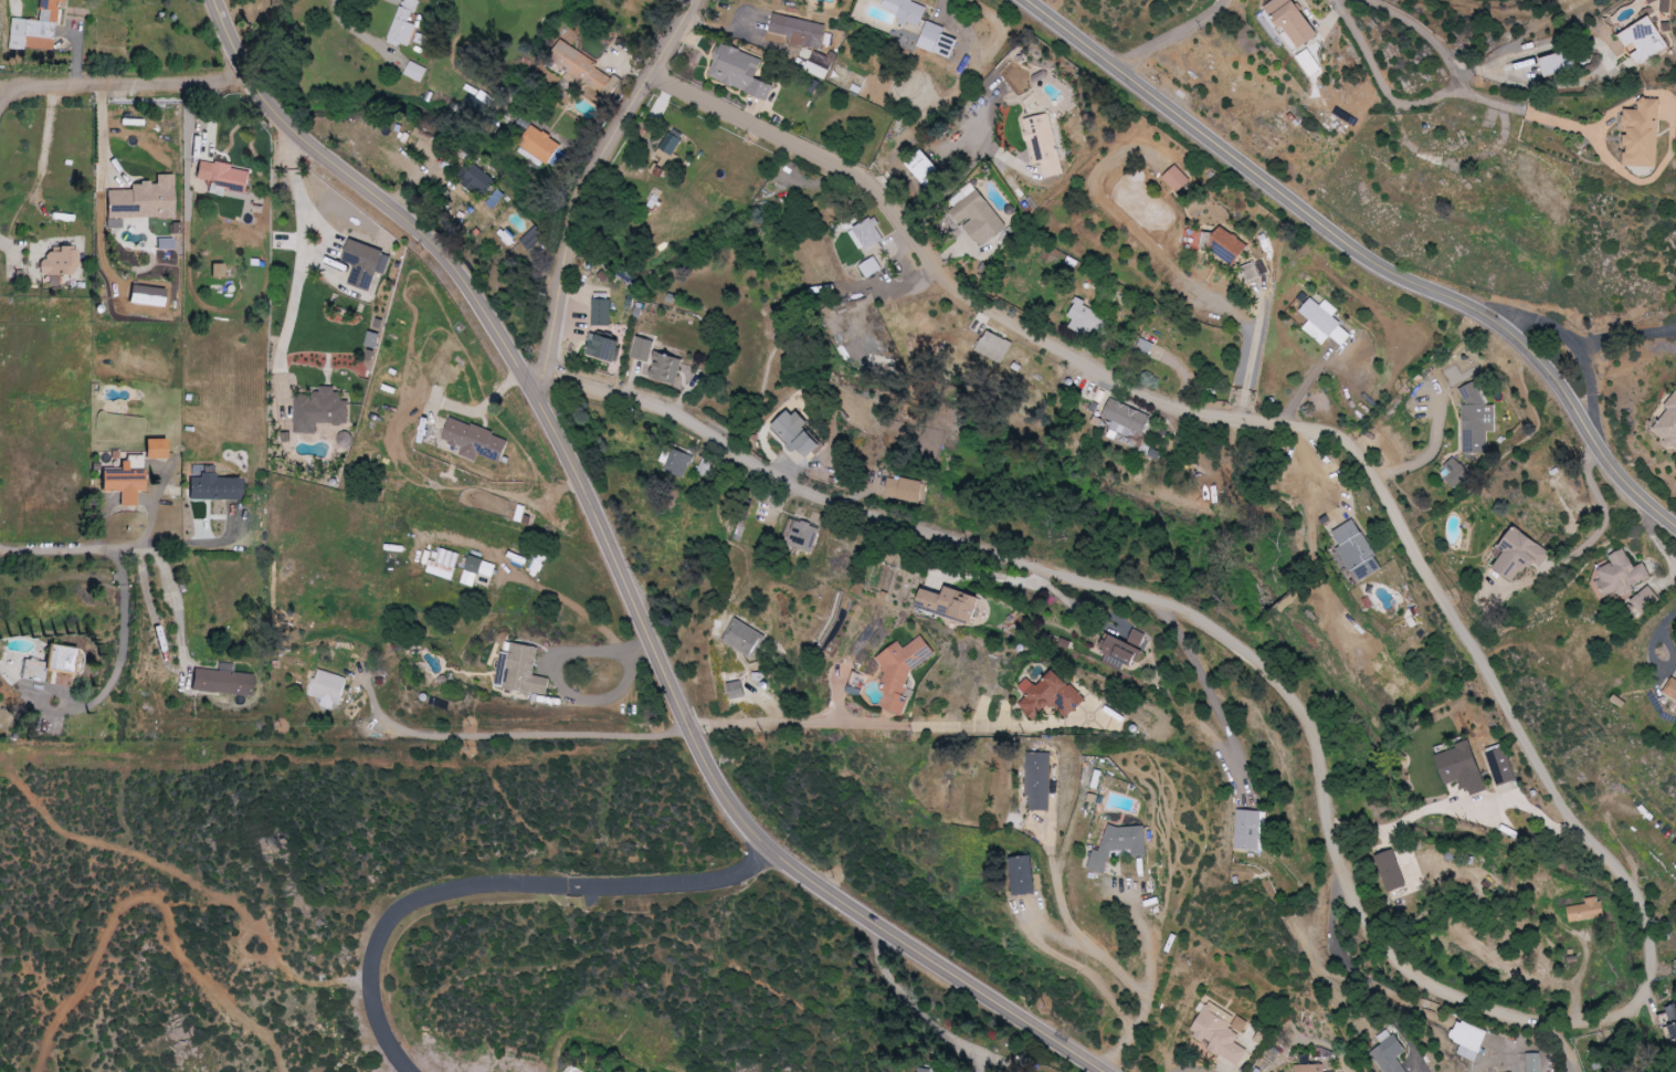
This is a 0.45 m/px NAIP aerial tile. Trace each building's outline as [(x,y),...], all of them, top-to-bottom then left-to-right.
[(6,47),(54,52),(59,0),(38,0),(36,21),(9,18),(6,47)] [(419,0),(404,0),(390,41),(410,48),(418,25),(412,23),(420,0),(419,0)] [(913,2),(913,0),(885,0),(882,7),(901,14),(899,21),(921,29),(929,8),(913,2)] [(1301,50),(1321,35),(1295,0),(1276,0),(1268,6),(1301,50)] [(1662,13),(1671,13),(1671,0),(1662,0),(1662,13)] [(771,33),(795,37),(793,45),(823,50),(827,23),(773,15),(771,33)] [(1628,48),(1635,43),(1640,50),(1632,55),(1639,66),(1670,48),(1650,16),(1620,35),(1628,48)] [(944,34),(946,27),(928,21),(919,47),(953,59),(960,40),(944,34)] [(614,78),(596,67),(599,63),(563,40),(551,59),(605,93),(614,78)] [(709,78),(769,100),(774,85),(757,79),(764,59),(721,44),(709,78)] [(1541,58),(1545,76),(1574,71),(1570,52),(1541,58)] [(423,83),(429,69),(412,61),(405,75),(423,83)] [(806,71),(828,79),(831,70),(809,62),(806,71)] [(1626,166),(1660,167),(1662,99),(1642,98),(1641,110),(1626,109),(1625,132),(1629,132),(1629,152),(1627,152),(1626,166)] [(1065,174),(1049,114),(1024,120),(1035,166),(1043,164),(1046,179),(1065,174)] [(562,143),(530,127),(519,148),(551,164),(562,143)] [(421,139),(415,150),(437,161),(446,144),(417,129),(413,135),(421,139)] [(658,155),(661,156),(654,172),(665,177),(682,139),(668,132),(658,155)] [(908,164),(931,189),(946,175),(923,150),(908,164)] [(207,193),(225,196),(227,189),(248,192),(251,169),(197,161),(195,179),(209,181),(207,193)] [(497,178),(467,162),(457,182),(487,197),(497,178)] [(1179,193),(1191,181),(1175,165),(1163,178),(1179,193)] [(173,218),(172,175),(154,175),(154,183),(129,184),(129,190),(105,191),(106,219),(173,218)] [(981,247),(1007,228),(979,189),(951,210),(962,225),(964,224),(981,247)] [(849,232),(861,253),(886,237),(873,217),(849,232)] [(529,251),(546,235),(537,226),(520,241),(529,251)] [(1209,246),(1233,267),(1250,247),(1226,227),(1209,246)] [(156,251),(173,251),(173,240),(156,239),(156,251)] [(344,261),(356,265),(350,284),(371,292),(378,272),(385,274),(392,254),(351,240),(344,261)] [(74,248),(47,248),(47,261),(39,261),(38,275),(74,276),(74,248)] [(868,279),(883,269),(874,256),(860,266),(868,279)] [(1267,275),(1263,262),(1244,267),(1248,281),(1267,275)] [(1067,327),(1096,339),(1105,316),(1084,307),(1087,301),(1080,298),(1067,327)] [(1330,336),(1343,346),(1352,334),(1332,317),(1339,310),(1325,299),(1320,305),(1311,298),(1299,312),(1310,320),(1303,328),(1323,345),(1330,336)] [(611,326),(612,300),(593,299),(592,326),(611,326)] [(978,353),(1005,364),(1014,342),(987,331),(978,353)] [(618,362),(622,340),(592,334),(588,356),(618,362)] [(650,362),(655,341),(637,336),(631,357),(650,362)] [(656,360),(651,377),(676,385),(683,359),(656,351),(654,360),(656,360)] [(1462,453),(1487,453),(1487,434),(1496,430),(1496,422),(1493,415),(1493,405),(1486,405),(1476,382),(1459,389),(1463,397),(1462,453)] [(295,433),(318,433),(318,424),(349,425),(350,401),(342,401),(343,389),(321,388),(321,395),(296,395),(295,433)] [(1675,449),(1675,395),(1667,407),(1671,409),(1653,432),(1675,449)] [(795,451),(799,447),(810,459),(825,444),(792,409),(773,428),(795,451)] [(443,441),(463,448),(460,455),(478,461),(480,456),(502,463),(511,438),(451,418),(443,441)] [(144,459),(166,459),(166,440),(144,440),(144,459)] [(671,455),(664,452),(660,461),(667,464),(664,470),(685,479),(694,456),(674,448),(671,455)] [(101,492),(118,492),(119,507),(135,507),(135,492),(142,492),(142,457),(119,458),(119,470),(101,470),(101,492)] [(1455,488),(1470,474),(1456,458),(1441,472),(1455,488)] [(213,479),(213,474),(198,473),(198,478),(189,478),(188,500),(239,501),(240,480),(213,479)] [(926,483),(889,476),(885,497),(922,503),(926,483)] [(1339,548),(1358,583),(1384,568),(1356,519),(1334,531),(1343,546),(1339,548)] [(793,532),(789,546),(812,552),(819,526),(797,521),(794,532),(793,532)] [(1489,563),(1517,583),(1533,560),(1542,567),(1552,552),(1515,526),(1489,563)] [(436,561),(429,560),(426,574),(454,579),(459,552),(438,548),(436,561)] [(1635,567),(1626,548),(1610,555),(1613,562),(1598,569),(1602,578),(1597,580),(1605,598),(1617,592),(1618,593),(1651,578),(1645,563),(1635,567)] [(489,587),(496,564),(470,556),(461,584),(474,587),(475,583),(489,587)] [(920,604),(974,625),(985,597),(971,591),(970,593),(949,585),(945,594),(926,587),(920,604)] [(1661,599),(1650,586),(1632,600),(1643,614),(1661,599)] [(1128,642),(1108,632),(1099,650),(1135,667),(1150,635),(1135,628),(1128,642)] [(882,707),(904,714),(907,704),(903,698),(912,669),(935,654),(923,635),(904,647),(900,641),(876,657),(887,672),(882,685),(887,692),(882,707)] [(541,647),(513,641),(506,677),(498,675),(495,686),(547,696),(550,678),(535,675),(541,647)] [(20,679),(68,687),(70,673),(80,675),(81,663),(72,661),(74,648),(48,644),(45,662),(23,659),(20,679)] [(230,672),(231,664),(217,663),(216,670),(193,668),(190,690),(251,696),(253,674),(230,672)] [(1039,687),(1029,677),(1020,687),(1029,696),(1021,704),(1034,717),(1050,701),(1067,719),(1087,699),(1056,669),(1039,687)] [(346,677),(319,670),(317,678),(313,677),(308,695),(321,699),(319,705),(337,710),(346,677)] [(1675,699),(1675,677),(1674,676),(1664,692),(1675,699)] [(1439,751),(1446,784),(1461,781),(1462,789),(1470,788),(1471,795),(1485,792),(1475,744),(1439,751)] [(1516,779),(1503,744),(1484,751),(1497,787),(1516,779)] [(1027,752),(1026,796),(1030,796),(1030,810),(1049,810),(1050,752),(1027,752)] [(1058,771),(1051,771),(1049,792),(1057,793),(1058,771)] [(1262,810),(1237,809),(1235,848),(1261,849),(1262,810)] [(1147,825),(1121,826),(1109,823),(1103,850),(1095,850),(1090,869),(1106,873),(1112,850),(1133,849),(1134,856),(1148,856),(1147,825)] [(1374,856),(1387,893),(1407,886),(1394,849),(1374,856)] [(1035,856),(1013,857),(1015,894),(1037,893),(1035,856)] [(1587,904),(1569,906),(1571,921),(1604,918),(1602,896),(1586,898),(1587,904)] [(1247,1050),(1235,1043),(1241,1032),(1230,1026),(1236,1015),(1210,1000),(1191,1034),(1210,1044),(1207,1049),(1238,1066),(1247,1050)] [(1666,1006),(1673,1041),(1675,1040),(1675,1004),(1666,1006)] [(1456,1020),(1449,1040),(1460,1044),(1456,1054),(1477,1062),(1488,1031),(1456,1020)] [(1382,1044),(1369,1053),(1383,1071),(1407,1071),(1397,1058),(1407,1051),(1390,1027),(1377,1037),(1382,1044)] [(1544,1053),(1528,1053),(1528,1071),(1543,1071),(1544,1053)] [(1335,1071),(1325,1071),(1324,1064),(1296,1065),(1296,1071),(1335,1071)]
